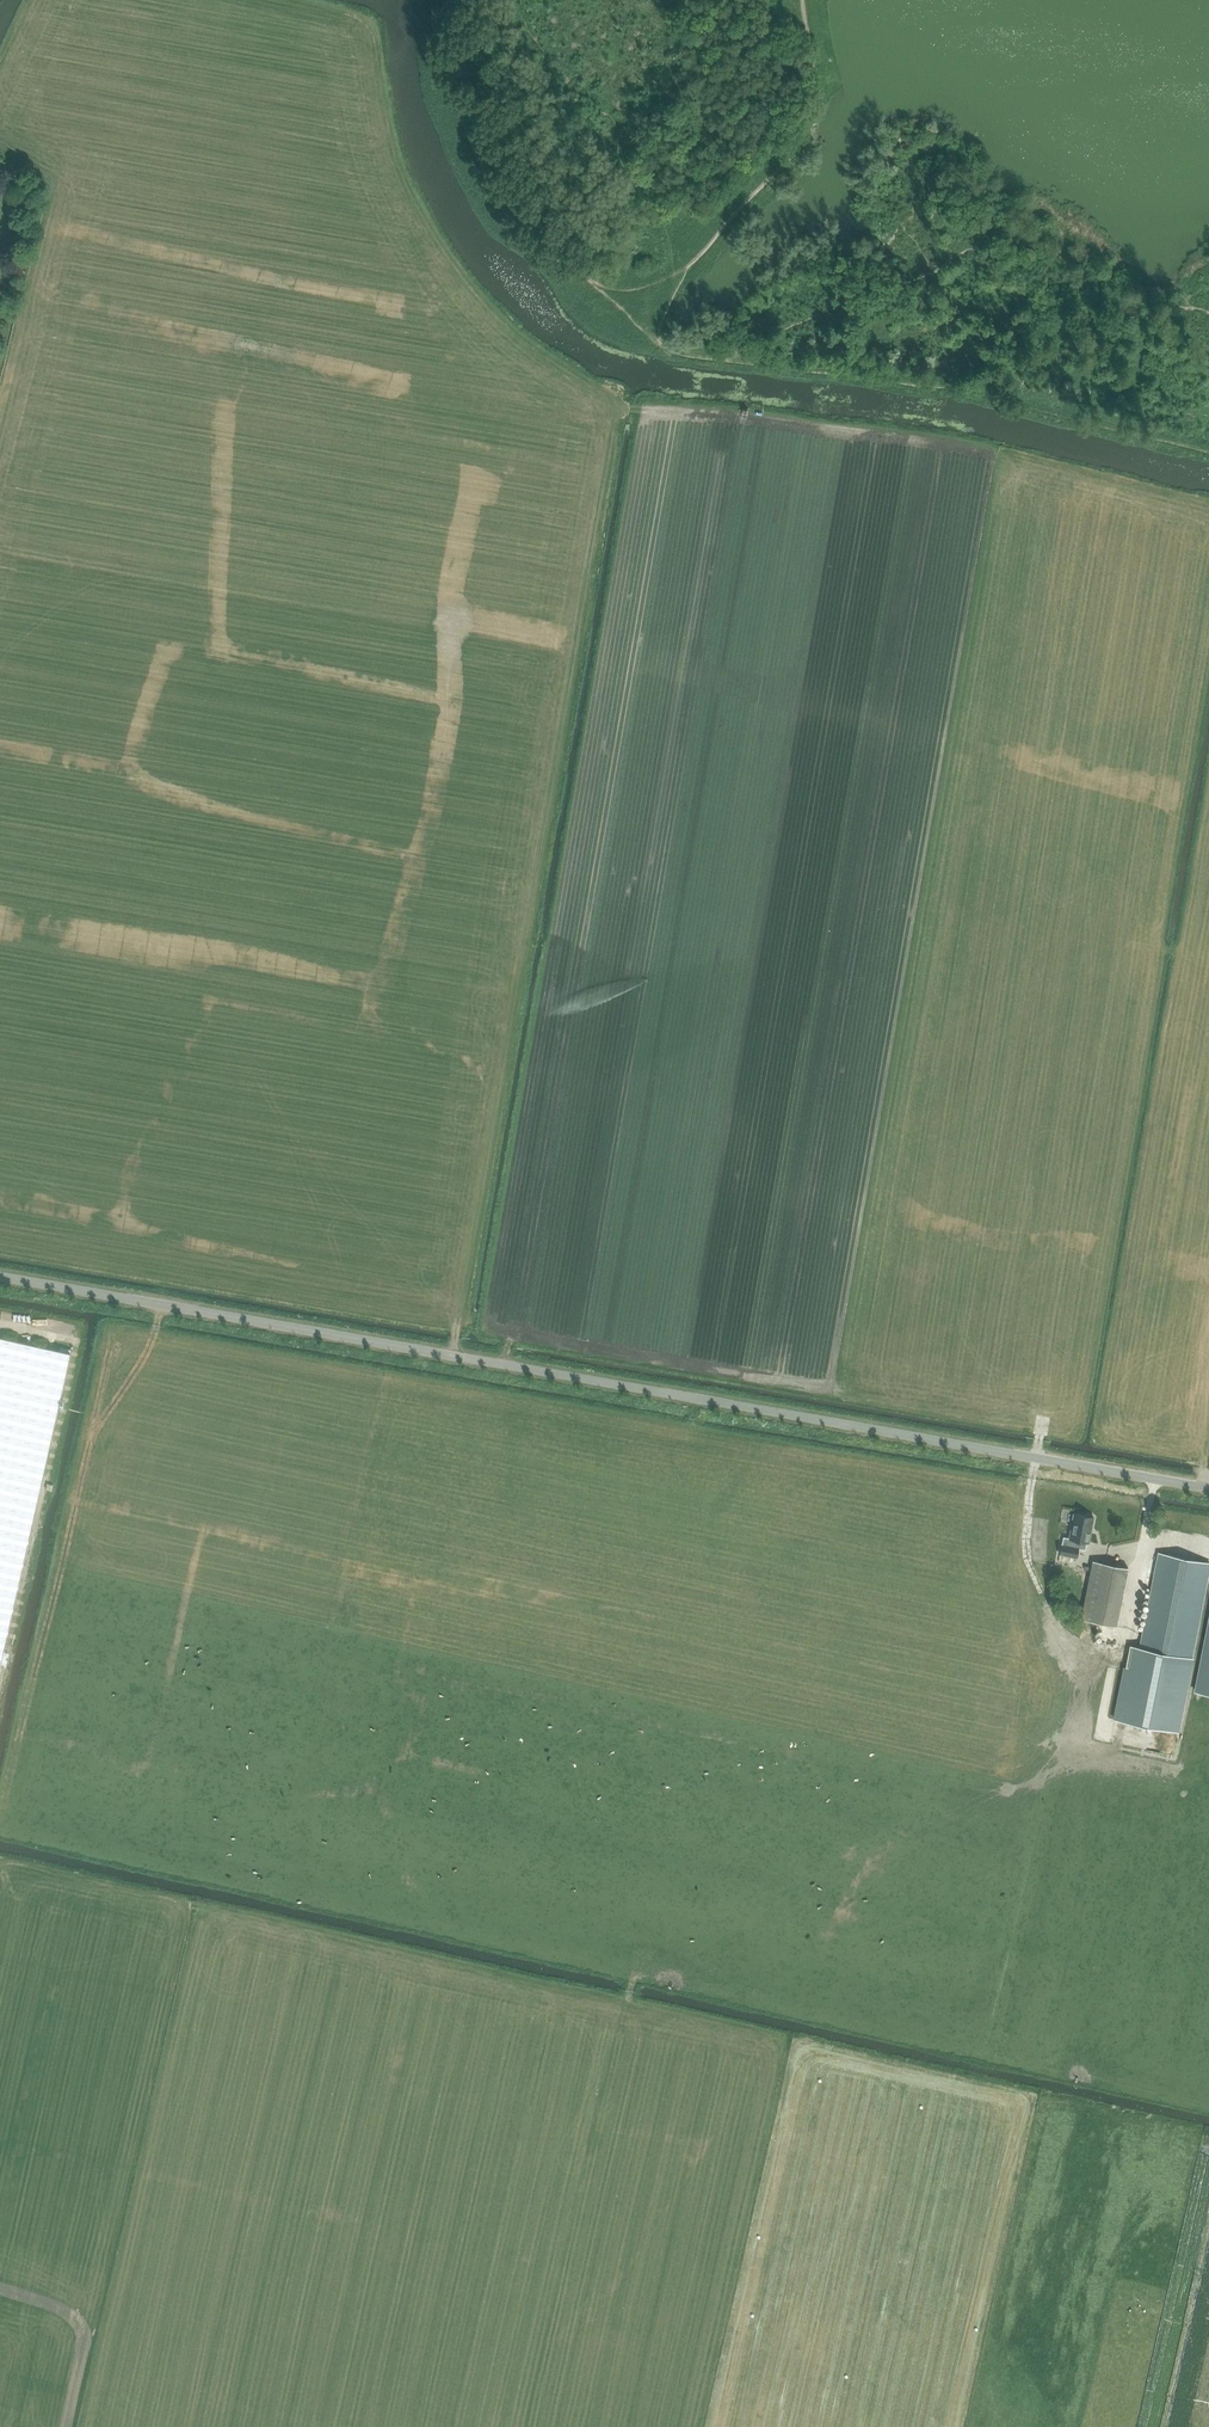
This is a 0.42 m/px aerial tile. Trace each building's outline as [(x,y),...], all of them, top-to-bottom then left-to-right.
[(71,1351),(0,1335),(0,1666),(71,1351)] [(1078,1540),(1086,1541),(1089,1527),(1091,1527),(1093,1516),(1092,1516),(1090,1514),(1086,1513),(1084,1514),(1075,1513),(1073,1522),(1072,1522),(1069,1537),(1067,1537),(1065,1544),(1061,1544),(1059,1553),(1076,1556),(1078,1547),(1077,1547),(1078,1540)] [(1140,1647),(1128,1645),(1114,1719),(1175,1731),(1208,1562),(1158,1552),(1150,1595),(1140,1647)] [(1092,1560),(1086,1593),(1081,1618),(1116,1625),(1127,1567),(1092,1560)] [(1195,1691),(1208,1694),(1208,1620),(1201,1662),(1195,1691)]
